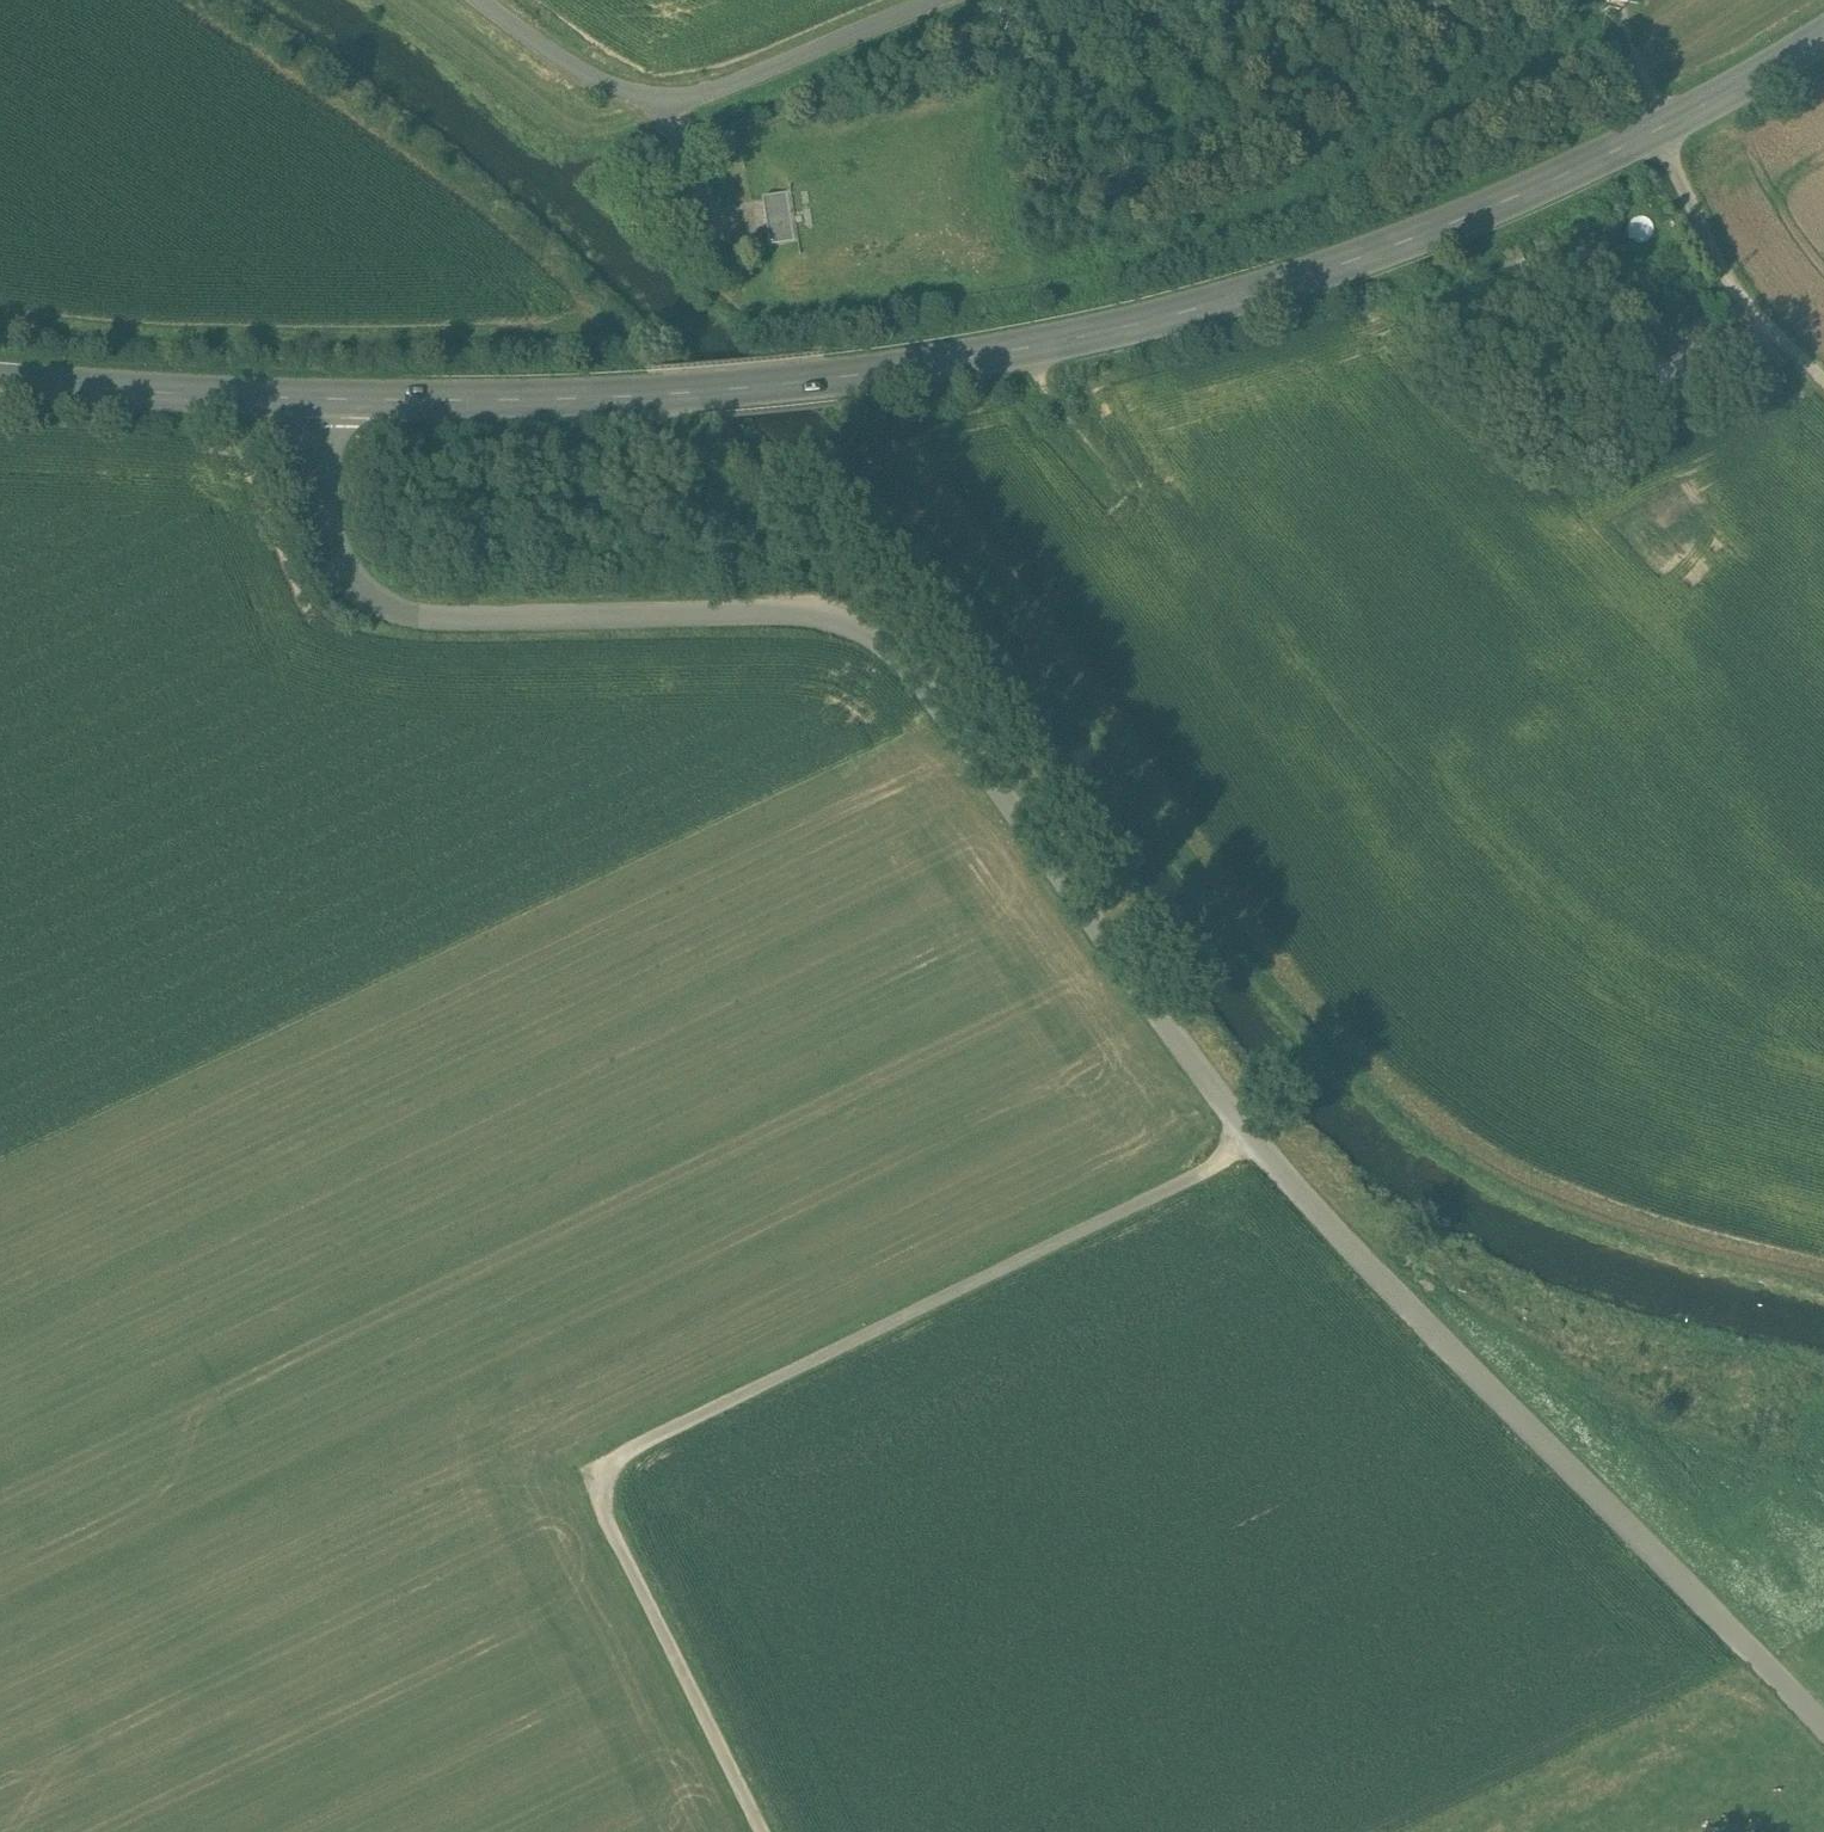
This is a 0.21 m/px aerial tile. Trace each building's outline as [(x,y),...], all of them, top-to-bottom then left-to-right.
[(790,195),(763,200),(770,248),(798,244),(790,195)]
